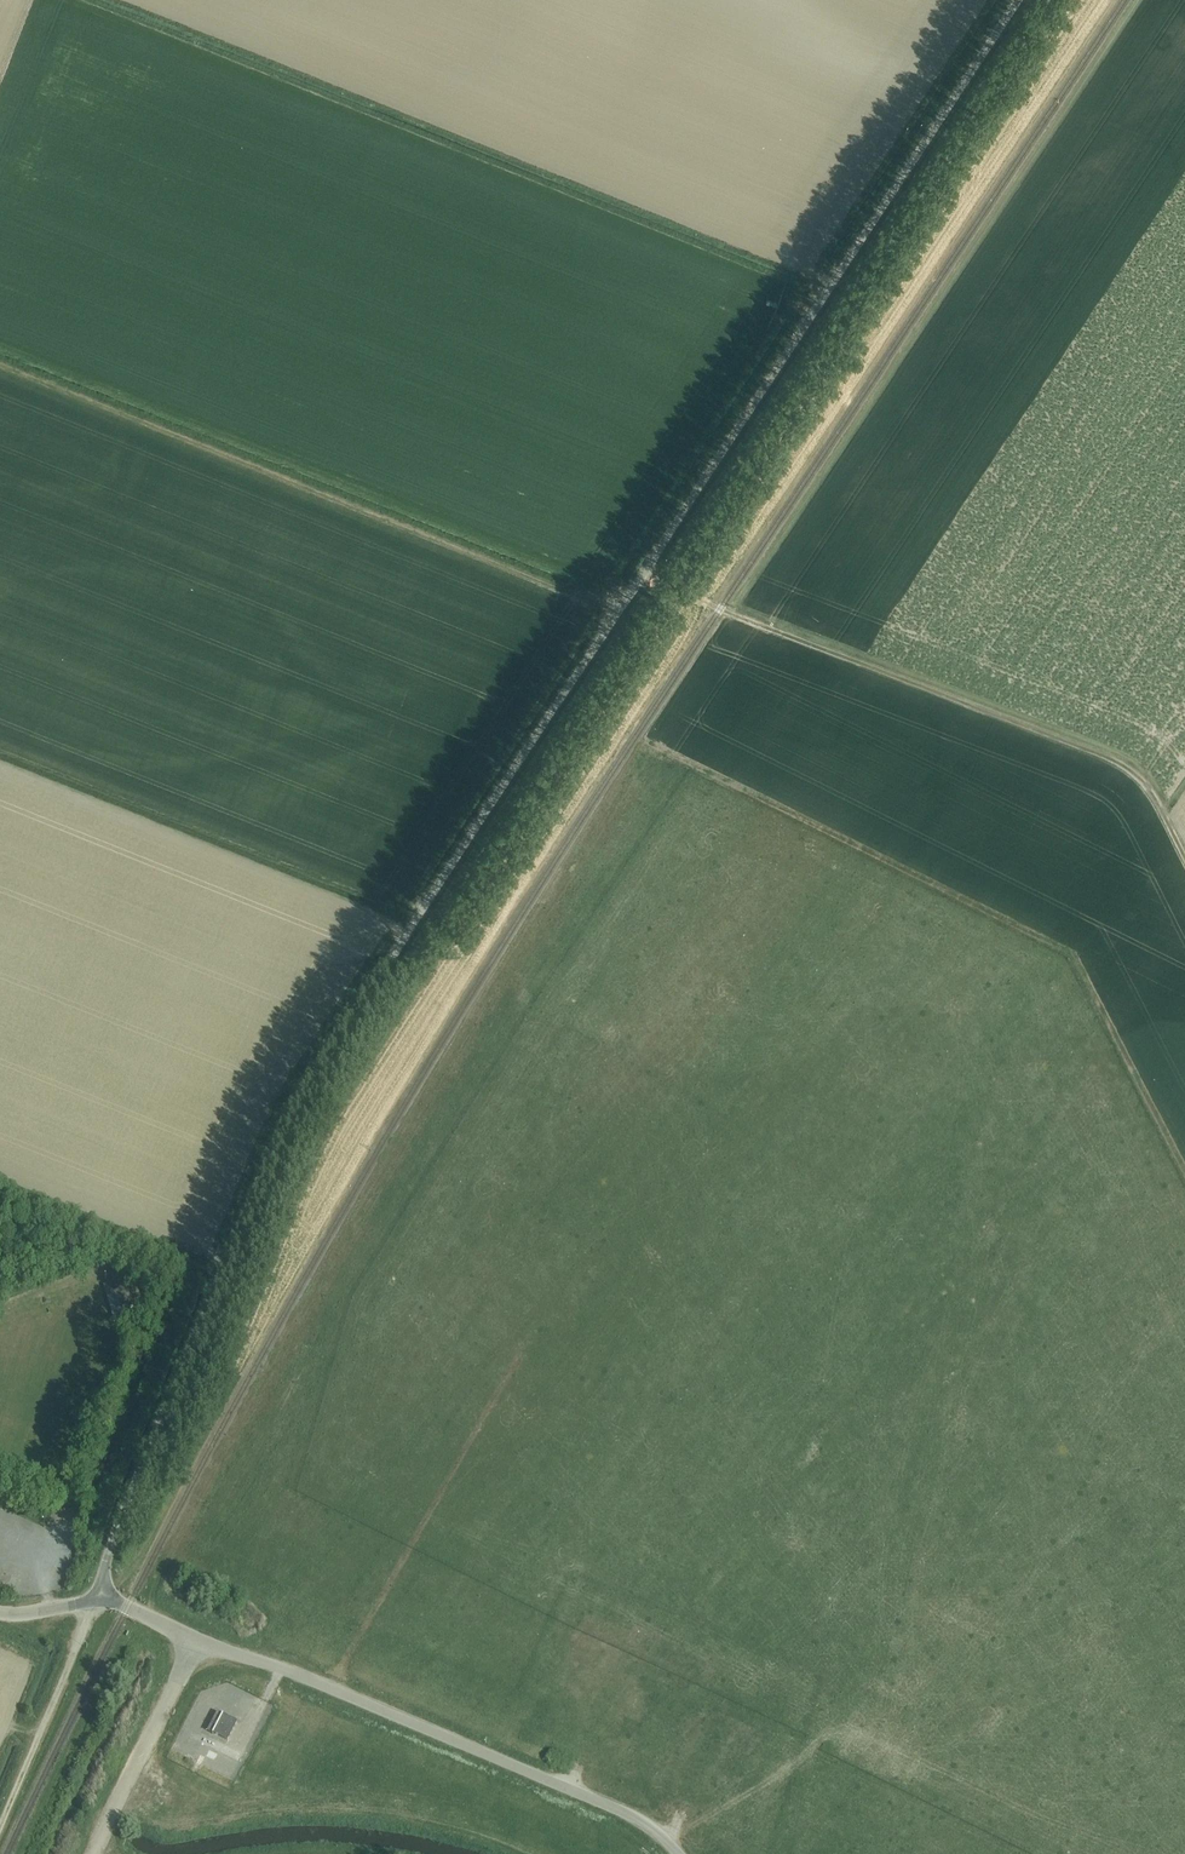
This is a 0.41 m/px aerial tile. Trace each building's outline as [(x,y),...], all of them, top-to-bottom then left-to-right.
[(128,1280),(126,1272),(111,1276),(114,1283),(103,1285),(113,1319),(123,1313),(122,1311),(137,1307),(136,1305),(140,1303),(141,1299),(135,1278),(128,1280)] [(117,1327),(119,1335),(131,1332),(129,1324),(117,1327)] [(208,1732),(227,1741),(237,1723),(218,1714),(208,1732)]
